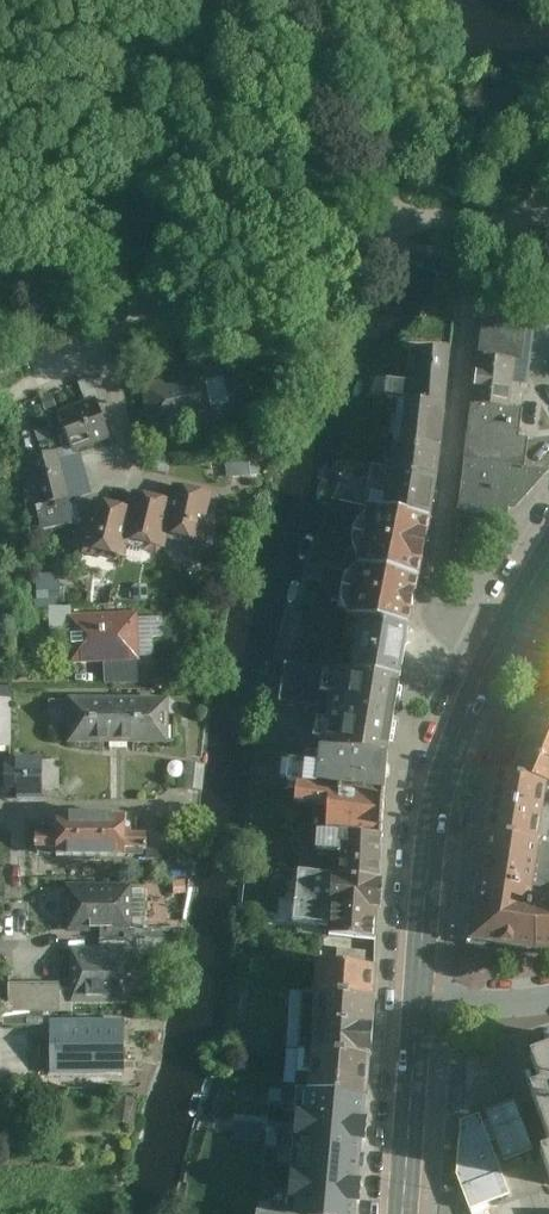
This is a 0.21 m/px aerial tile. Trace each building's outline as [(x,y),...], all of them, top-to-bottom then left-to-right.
[(528,313),(483,308),(466,460),(525,468),(529,437),(518,436),(523,407),(510,406),(515,357),(523,358),(528,313)] [(410,343),(404,398),(446,403),(451,346),(410,343)] [(214,413),(206,370),(141,382),(149,426),(214,413)] [(97,397),(56,410),(68,450),(109,438),(97,397)] [(446,403),(404,398),(401,439),(443,443),(446,403)] [(44,443),(59,443),(59,427),(44,427),(44,443)] [(438,475),(443,443),(401,439),(398,468),(438,475)] [(67,501),(57,448),(25,454),(35,507),(67,501)] [(257,458),(226,462),(227,475),(258,472),(257,458)] [(466,460),(460,518),(510,523),(512,505),(520,505),(548,473),(548,471),(525,468),(466,460)] [(373,463),(367,505),(431,518),(438,475),(398,468),(373,463)] [(171,497),(162,534),(199,544),(214,488),(176,478),(171,497)] [(130,507),(122,540),(158,550),(162,534),(171,497),(135,488),(130,507)] [(122,540),(130,507),(92,497),(79,549),(117,559),(122,540)] [(367,505),(355,567),(419,579),(431,518),(367,505)] [(345,617),(359,619),(409,626),(419,579),(355,567),(345,617)] [(0,579),(0,598),(29,597),(29,578),(0,579)] [(55,596),(54,579),(38,580),(38,596),(55,596)] [(147,597),(146,584),(133,585),(134,598),(147,597)] [(49,628),(67,628),(67,613),(67,606),(49,606),(49,628)] [(69,662),(138,660),(137,610),(67,613),(67,628),(69,662)] [(359,619),(351,670),(400,677),(409,626),(359,619)] [(302,703),(308,665),(283,662),(278,700),(302,703)] [(325,740),(324,747),(386,755),(400,677),(351,670),(335,667),(326,719),(315,717),(312,738),(325,740)] [(530,721),(548,728),(548,668),(530,721)] [(9,686),(0,686),(0,748),(10,748),(9,686)] [(168,695),(116,696),(115,741),(167,740),(168,695)] [(116,696),(64,697),(64,742),(115,741),(116,696)] [(513,773),(548,785),(548,728),(530,721),(513,773)] [(284,781),(296,782),(384,793),(386,755),(324,747),(319,747),(317,763),(287,760),(284,781)] [(58,760),(38,761),(38,789),(58,789),(58,760)] [(38,789),(38,761),(2,761),(2,798),(38,798),(38,789)] [(202,763),(185,762),(183,787),(200,789),(202,763)] [(548,847),(548,807),(547,807),(548,791),(548,785),(513,773),(504,772),(490,836),(548,847)] [(324,831),(353,834),(381,837),(384,793),(296,782),(294,804),(326,808),(324,831)] [(36,834),(36,848),(57,848),(57,855),(125,855),(125,848),(147,848),(147,847),(147,835),(130,835),(130,831),(125,831),(125,816),(58,816),(58,830),(53,830),(52,834),(36,834)] [(340,845),(337,877),(379,880),(381,837),(353,834),(352,846),(340,845)] [(490,836),(478,940),(501,949),(541,954),(548,954),(548,847),(490,836)] [(161,857),(161,848),(146,848),(146,856),(161,857)] [(297,873),(294,906),(377,914),(379,880),(337,877),(297,873)] [(185,877),(172,880),(175,893),(188,890),(185,877)] [(131,883),(64,883),(65,933),(89,932),(89,929),(131,929),(131,883)] [(376,940),(377,914),(294,906),(293,923),(330,926),(330,936),(376,940)] [(173,929),(131,929),(132,939),(137,939),(173,939),(173,929)] [(99,939),(99,948),(125,948),(137,947),(137,939),(132,939),(99,939)] [(67,948),(68,1001),(124,1000),(125,948),(99,948),(67,948)] [(316,963),(313,995),(374,1000),(377,969),(375,969),(316,963)] [(10,985),(10,1005),(11,1010),(62,1009),(61,984),(10,985)] [(313,995),(310,1055),(369,1061),(374,1000),(313,995)] [(41,1012),(3,1013),(3,1026),(42,1025),(41,1012)] [(123,1073),(123,1019),(49,1021),(49,1074),(123,1073)] [(530,1061),(541,1090),(530,1094),(548,1147),(548,1054),(530,1061)] [(310,1055),(307,1097),(365,1102),(369,1061),(310,1055)] [(139,1098),(115,1096),(113,1122),(137,1124),(139,1098)] [(360,1166),(365,1102),(307,1097),(297,1096),(290,1159),(360,1166)] [(514,1102),(486,1113),(504,1163),(534,1152),(514,1102)] [(480,1116),(461,1123),(457,1177),(470,1211),(511,1197),(480,1116)] [(541,1159),(548,1182),(548,1156),(541,1159)] [(290,1159),(284,1213),(355,1213),(360,1166),(290,1159)]
